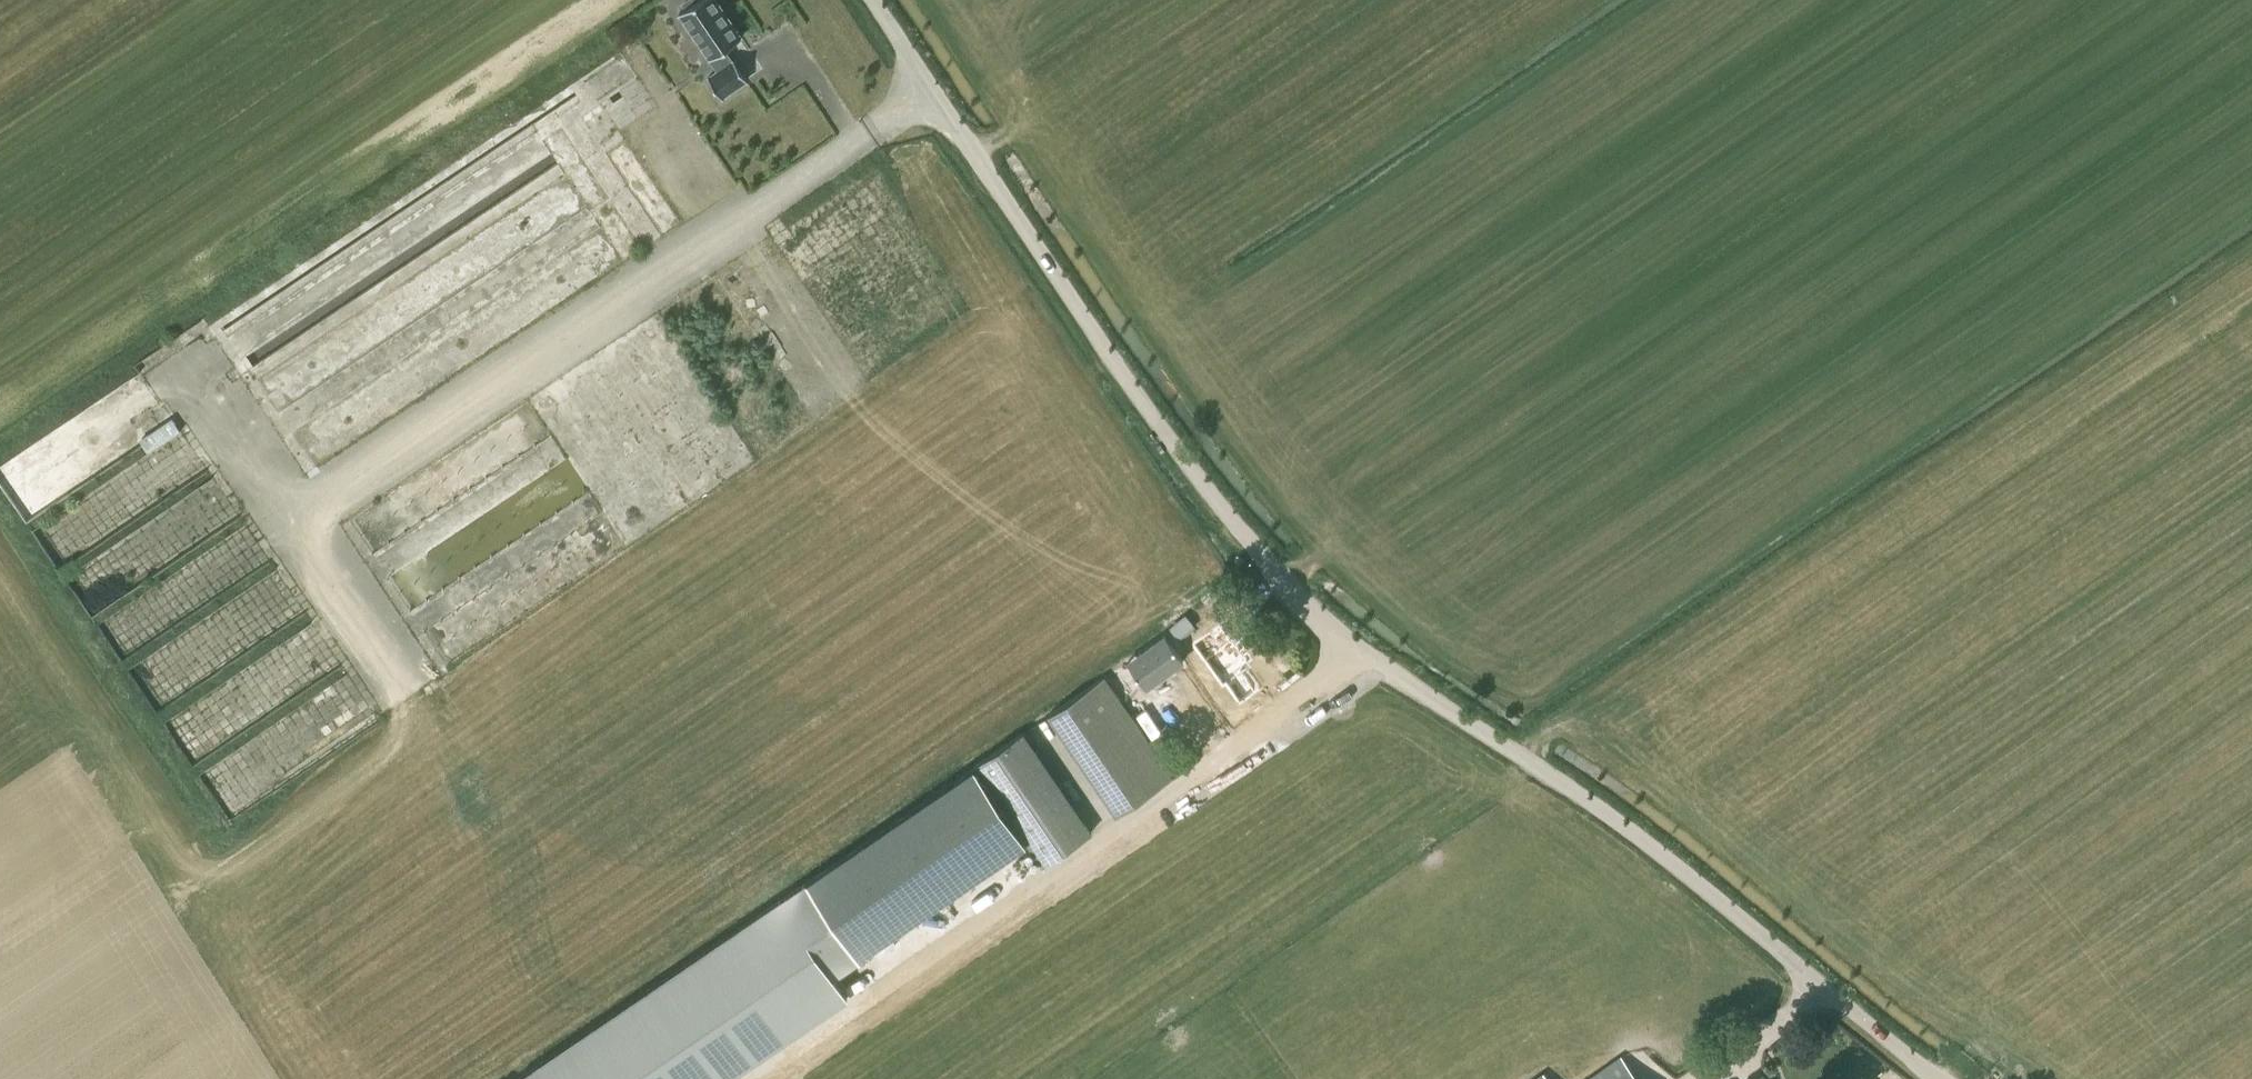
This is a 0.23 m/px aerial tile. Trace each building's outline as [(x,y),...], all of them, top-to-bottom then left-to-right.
[(716,0),(688,0),(684,3),(687,7),(680,12),(719,70),(708,77),(722,97),(747,79),(734,59),(732,61),(724,49),(741,37),(716,0)] [(621,128),(657,103),(626,59),(615,66),(614,84),(596,97),(589,88),(581,94),(581,84),(575,76),(574,98),(586,99),(574,107),(560,106),(547,115),(562,116),(563,108),(575,126),(603,128),(605,127),(621,128)] [(533,368),(498,374),(503,401),(536,395),(548,461),(586,454),(600,531),(676,518),(665,456),(664,457),(660,433),(613,441),(609,420),(625,417),(622,400),(616,401),(611,372),(633,368),(630,348),(533,364),(533,368)] [(90,405),(24,448),(27,461),(19,466),(23,472),(26,482),(40,503),(56,499),(70,490),(64,469),(63,467),(59,470),(37,476),(29,448),(40,445),(51,461),(47,449),(56,443),(86,435),(83,422),(93,416),(110,411),(105,394),(88,405),(90,405)] [(108,440),(107,496),(166,497),(167,483),(193,483),(193,462),(192,462),(192,444),(170,444),(170,450),(122,450),(122,440),(108,440)] [(1171,648),(1135,674),(1145,689),(1173,669),(1178,676),(1189,668),(1207,693),(1214,689),(1227,709),(1247,695),(1233,675),(1245,667),(1228,643),(1216,626),(1187,645),(1188,647),(1177,655),(1172,647),(1171,648)] [(1075,737),(1124,809),(1173,777),(1105,676),(1048,715),(1067,743),(1075,737)] [(975,764),(1043,865),(1092,832),(1024,731),(975,764)] [(974,768),(804,884),(853,956),(1023,841),(974,768)] [(845,995),(831,975),(854,959),(802,882),(513,1078),(723,1078),(845,995)] [(1620,1055),(1586,1078),(1638,1078),(1620,1055)]
